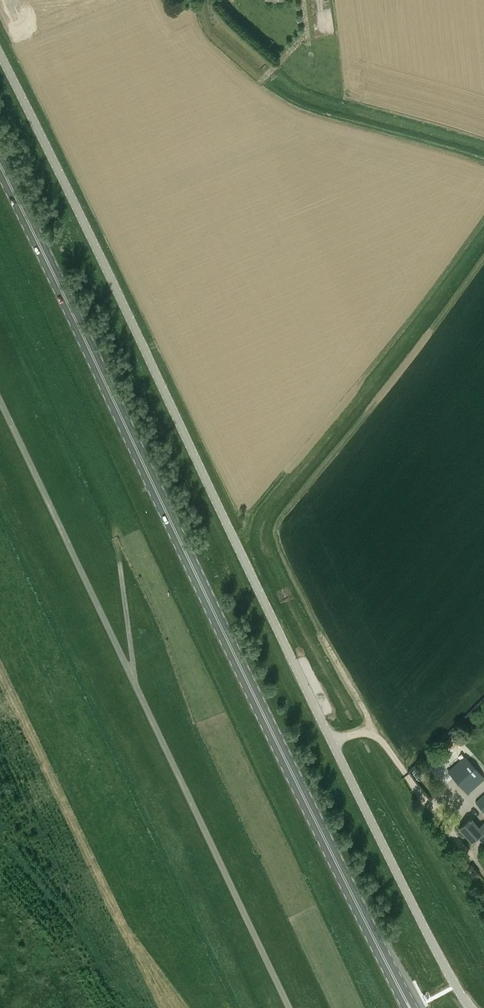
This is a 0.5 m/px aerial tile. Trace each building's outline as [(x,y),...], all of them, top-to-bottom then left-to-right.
[(448,771),(468,793),(483,779),(483,778),(465,756),(448,771)] [(476,802),(483,812),(483,795),(476,802)] [(471,818),(459,828),(472,842),(477,837),(483,844),(483,823),(479,827),(471,818)]
